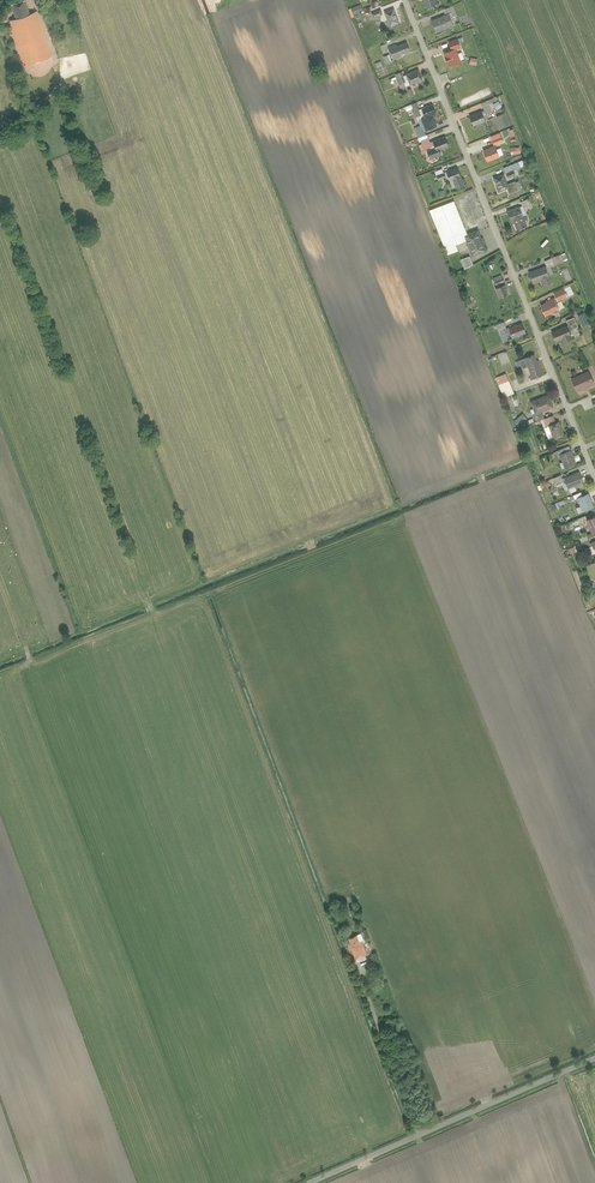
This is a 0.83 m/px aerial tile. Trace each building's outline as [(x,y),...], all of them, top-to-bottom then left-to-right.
[(12,3),(17,17),(30,13),(25,0),(19,0),(12,3)] [(362,4),(353,8),(355,15),(365,11),(362,4)] [(454,6),(444,9),(446,14),(450,13),(452,19),(458,16),(454,6)] [(395,8),(386,12),(391,26),(401,22),(395,8)] [(381,9),(372,12),(374,18),(383,14),(381,9)] [(17,17),(10,20),(26,65),(53,56),(37,10),(30,13),(17,17)] [(446,14),(433,20),(438,32),(455,26),(452,19),(450,13),(446,14)] [(461,46),(458,38),(450,42),(453,49),(457,48),(461,46)] [(398,46),(402,54),(411,50),(408,42),(398,46)] [(397,44),(389,47),(394,60),(403,56),(402,54),(398,46),(397,44)] [(453,49),(445,53),(451,67),(462,62),(457,48),(453,49)] [(420,69),(407,74),(411,83),(412,84),(424,79),(420,69)] [(401,72),(395,74),(400,84),(406,82),(403,76),(401,72)] [(406,82),(407,85),(411,83),(407,74),(403,76),(406,82)] [(490,104),(488,100),(483,102),(486,109),(487,113),(493,111),(490,104)] [(495,104),(498,109),(503,105),(499,100),(495,104)] [(417,102),(413,104),(414,106),(412,107),(416,117),(422,114),(417,102)] [(438,113),(434,104),(421,109),(423,114),(421,115),(427,130),(438,125),(434,115),(438,113)] [(480,109),(478,104),(464,110),(466,115),(480,109)] [(483,110),(471,115),(475,126),(487,121),(483,110)] [(415,128),(419,137),(428,134),(421,118),(419,119),(421,125),(415,128)] [(501,132),(492,135),(495,144),(504,140),(501,132)] [(443,154),(441,149),(450,145),(446,135),(434,140),(437,147),(428,151),(432,158),(443,154)] [(429,137),(422,140),(426,149),(435,145),(431,136),(429,137)] [(496,145),(484,150),(488,160),(500,156),(496,145)] [(525,158),(505,166),(507,172),(515,169),(528,164),(525,158)] [(459,167),(447,171),(451,180),(454,179),(457,188),(466,184),(459,167)] [(444,168),(436,171),(439,179),(447,176),(444,168)] [(517,174),(515,169),(507,172),(509,177),(517,174)] [(505,173),(495,177),(500,191),(509,188),(510,187),(509,183),(505,173)] [(520,190),(517,180),(509,183),(510,187),(509,188),(511,194),(520,190)] [(455,199),(431,209),(450,254),(460,250),(457,244),(468,239),(466,234),(469,233),(455,199)] [(528,199),(522,201),(525,208),(531,206),(528,199)] [(521,205),(508,210),(513,221),(514,221),(518,230),(529,225),(521,205)] [(469,233),(466,234),(468,239),(474,255),(487,249),(479,229),(469,233)] [(563,254),(546,260),(549,267),(566,260),(563,254)] [(471,255),(462,259),(465,268),(474,264),(471,255)] [(547,265),(530,272),(535,282),(543,279),(545,285),(553,281),(547,265)] [(503,274),(494,277),(498,285),(506,282),(503,274)] [(506,283),(497,287),(501,297),(511,293),(506,283)] [(565,287),(555,292),(558,301),(569,296),(565,287)] [(549,302),(542,305),(546,315),(553,312),(554,314),(562,310),(556,297),(548,300),(549,302)] [(585,312),(579,314),(584,325),(590,323),(585,312)] [(579,326),(575,317),(566,320),(568,325),(570,329),(579,326)] [(500,332),(508,329),(504,321),(497,324),(500,332)] [(523,322),(510,328),(514,337),(527,332),(523,322)] [(568,325),(553,332),(557,341),(563,338),(564,341),(574,337),(570,329),(568,325)] [(504,341),(514,337),(510,328),(508,329),(500,332),(504,341)] [(536,354),(521,359),(524,368),(525,367),(528,375),(530,374),(532,379),(546,374),(540,359),(538,360),(536,354)] [(572,378),(578,391),(594,383),(594,382),(590,370),(572,378)] [(507,373),(496,377),(499,385),(510,381),(507,373)] [(556,406),(551,393),(532,401),(535,408),(537,413),(543,411),(556,406)] [(535,408),(532,409),(537,421),(542,419),(546,418),(543,411),(537,413),(535,408)] [(524,413),(515,420),(520,426),(529,418),(524,413)] [(546,418),(542,419),(545,427),(550,425),(557,422),(554,414),(546,418)] [(557,422),(550,425),(555,437),(565,433),(560,421),(557,422)] [(566,451),(560,454),(566,467),(577,463),(571,449),(566,451)] [(580,472),(565,477),(569,488),(584,482),(580,472)] [(562,474),(555,477),(557,484),(565,481),(562,474)] [(581,491),(571,495),(573,500),(578,498),(583,496),(581,491)] [(578,498),(584,511),(594,507),(594,506),(590,493),(583,496),(578,498)] [(586,515),(579,518),(582,527),(590,524),(588,519),(586,515)] [(590,539),(582,542),(585,548),(594,544),(593,542),(592,538),(590,539)] [(588,611),(594,609),(591,602),(585,605),(588,611)] [(362,933),(350,938),(351,942),(349,943),(350,948),(352,947),(357,959),(369,954),(364,942),(365,942),(362,933)]
